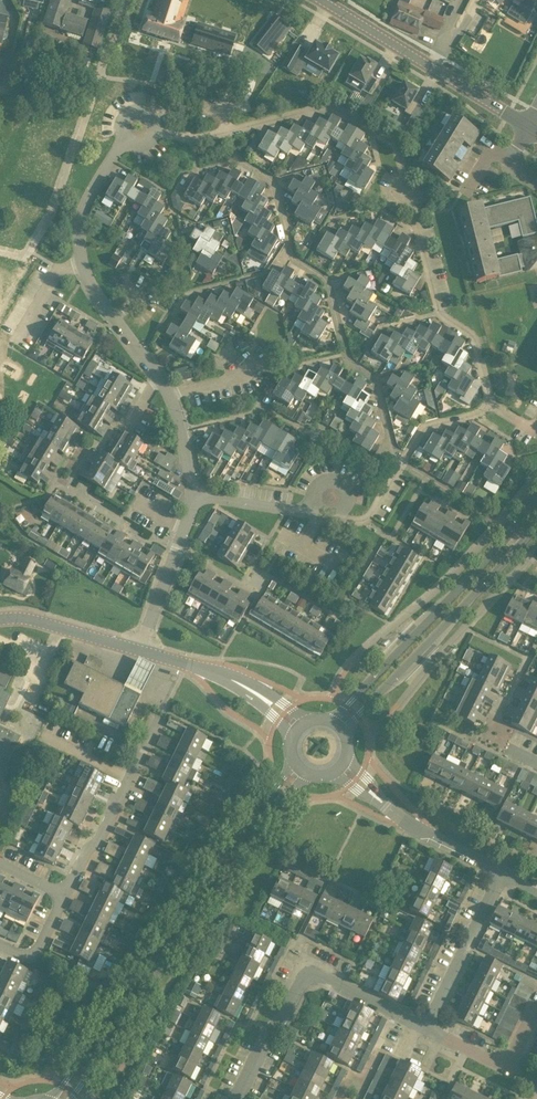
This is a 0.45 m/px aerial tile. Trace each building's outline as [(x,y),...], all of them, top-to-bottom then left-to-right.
[(23,1),(24,1),(22,8),(37,11),(38,4),(42,4),(43,0),(23,0),(23,1)] [(87,22),(66,15),(71,1),(68,0),(51,0),(43,24),(60,30),(60,31),(82,38),(87,22)] [(78,5),(95,10),(83,44),(98,49),(111,9),(107,8),(109,0),(80,0),(78,5)] [(229,35),(190,23),(189,26),(184,24),(184,23),(181,22),(188,0),(158,0),(152,19),(147,18),(143,31),(178,43),(182,30),(186,32),(186,34),(225,46),(229,35)] [(512,9),(529,20),(536,7),(536,8),(536,0),(517,0),(512,9)] [(439,30),(443,20),(425,12),(424,13),(398,2),(389,24),(415,35),(421,22),(439,30)] [(520,21),(517,27),(524,31),(528,26),(520,21)] [(253,45),(267,56),(288,28),(281,23),(277,29),(269,23),(253,45)] [(300,50),(293,63),(298,67),(303,58),(307,60),(307,61),(330,74),(339,58),(331,53),(332,52),(325,47),(324,49),(316,45),(309,57),(305,55),(306,53),(300,50)] [(368,82),(375,68),(366,63),(365,65),(359,61),(349,79),(364,87),(361,92),(369,96),(375,86),(368,82)] [(417,93),(403,85),(398,94),(396,92),(391,100),(394,101),(394,102),(407,110),(406,112),(413,115),(418,106),(412,103),(417,93)] [(360,107),(364,100),(353,93),(348,100),(360,107)] [(337,143),(347,126),(330,116),(326,124),(321,133),(329,138),(337,143)] [(478,134),(452,118),(422,166),(449,183),(478,134)] [(313,127),(314,128),(309,136),(317,142),(325,146),(329,138),(321,133),(326,124),(318,119),(313,127)] [(300,130),(301,131),(296,140),(304,145),(312,150),(317,142),(309,136),(314,128),(313,127),(305,122),(300,130)] [(411,130),(395,122),(392,127),(408,136),(411,130)] [(288,134),(289,134),(283,143),(291,148),(299,153),(304,145),(296,140),(301,131),(300,130),(293,126),(288,134)] [(344,147),(353,152),(358,144),(363,136),(354,130),(347,126),(337,143),(344,147)] [(275,136),(276,137),(270,147),(278,151),(286,156),(291,148),(283,143),(289,134),(288,134),(280,129),(275,136)] [(276,137),(275,136),(267,132),(257,149),(274,159),(278,151),(270,147),(276,137)] [(253,140),(245,153),(250,156),(257,143),(253,140)] [(348,160),(357,165),(362,157),(367,149),(358,144),(353,152),(344,147),(340,155),(348,160)] [(351,173),(359,178),(365,169),(370,162),(362,157),(357,165),(348,160),(343,168),(351,173)] [(302,168),(303,166),(298,163),(296,166),(293,164),(289,172),(302,168)] [(334,176),(337,171),(332,168),(329,173),(334,176)] [(359,178),(351,173),(346,181),(363,191),(373,174),(365,169),(359,178)] [(238,196),(243,187),(236,183),(241,175),(231,170),(227,178),(222,187),(230,192),(238,196)] [(214,181),(215,181),(209,190),(218,195),(226,200),(230,192),(222,187),(227,178),(218,173),(214,181)] [(298,175),(294,182),(292,181),(287,190),(295,195),(296,194),(305,200),(309,192),(314,184),(305,178),(305,179),(298,175)] [(133,203),(139,193),(132,189),(136,181),(127,176),(123,184),(117,193),(126,199),(133,203)] [(201,184),(202,185),(197,193),(205,198),(213,203),(218,195),(209,190),(215,181),(214,181),(206,176),(201,184)] [(126,199),(117,193),(123,184),(115,179),(105,196),(121,206),(126,199)] [(143,187),(146,181),(141,179),(138,184),(143,187)] [(202,185),(201,184),(193,179),(183,196),(200,206),(205,198),(197,193),(202,185)] [(246,201),(254,205),(259,197),(260,197),(264,190),(248,179),(243,187),(238,196),(246,201)] [(146,181),(143,187),(148,190),(151,184),(146,181)] [(340,194),(343,188),(338,184),(333,191),(336,201),(340,194)] [(179,211),(183,204),(180,202),(178,197),(180,193),(173,189),(169,196),(173,207),(179,211)] [(141,208),(150,212),(155,203),(156,204),(160,196),(152,190),(147,198),(139,193),(133,203),(141,208)] [(298,207),(299,207),(307,212),(312,204),(317,196),(309,192),(305,200),(296,194),(295,195),(291,203),(298,207)] [(350,201),(356,204),(360,196),(355,193),(350,201)] [(249,213),(257,218),(262,210),(263,210),(267,202),(260,197),(259,197),(254,205),(246,201),(241,209),(249,213)] [(530,198),(481,210),(480,205),(473,207),(457,211),(459,219),(462,218),(478,283),(521,272),(521,269),(524,268),(525,271),(536,268),(536,239),(535,235),(536,234),(536,228),(536,227),(530,198)] [(144,220),(153,225),(158,216),(159,216),(164,209),(156,204),(155,203),(150,212),(141,208),(136,215),(144,220)] [(299,207),(298,207),(294,215),(310,226),(321,209),(312,204),(307,212),(299,207)] [(252,227),(260,231),(265,222),(266,223),(271,215),(263,210),(262,210),(257,218),(249,213),(244,222),(252,227)] [(97,212),(93,218),(108,226),(111,220),(97,212)] [(148,233),(156,238),(162,229),(162,230),(167,221),(159,216),(158,216),(153,225),(144,220),(140,228),(148,233)] [(214,229),(222,227),(222,229),(228,227),(226,220),(213,223),(214,229)] [(236,223),(234,221),(231,225),(235,237),(239,230),(236,228),(236,223)] [(383,247),(393,230),(377,221),(372,228),(372,229),(367,238),(376,243),(383,247)] [(255,239),(263,244),(268,235),(269,236),(274,227),(266,223),(265,222),(260,231),(252,227),(247,234),(255,239)] [(359,232),(360,232),(355,241),(363,246),(371,251),(376,243),(367,238),(372,229),(372,228),(364,224),(359,232)] [(206,248),(211,240),(215,232),(207,227),(202,235),(194,230),(189,239),(197,244),(206,248)] [(347,235),(347,236),(342,244),(350,249),(358,254),(363,246),(355,241),(360,232),(359,232),(351,227),(347,235)] [(151,246),(160,251),(165,242),(170,234),(162,230),(162,229),(156,238),(148,233),(143,241),(151,246)] [(334,238),(335,238),(329,248),(337,252),(345,257),(350,249),(342,244),(347,236),(347,235),(339,230),(334,238)] [(410,240),(401,235),(396,243),(393,241),(396,235),(392,233),(394,231),(393,230),(383,247),(391,252),(399,257),(405,248),(405,249),(410,240)] [(335,238),(334,238),(326,233),(316,250),(333,260),(337,252),(329,248),(335,238)] [(272,248),(277,240),(269,236),(268,235),(263,244),(255,239),(247,252),(257,259),(260,258),(262,255),(270,260),(276,251),(272,248)] [(244,241),(238,237),(235,242),(238,250),(244,241)] [(200,257),(200,256),(209,261),(214,253),(219,245),(211,240),(206,248),(197,244),(192,252),(200,257)] [(160,251),(151,246),(147,254),(163,264),(173,247),(165,242),(160,251)] [(304,256),(308,250),(300,245),(296,252),(304,256)] [(394,265),(402,269),(407,261),(408,261),(413,253),(405,249),(405,248),(399,257),(391,252),(386,260),(394,265)] [(200,256),(200,257),(195,265),(212,275),(222,258),(214,253),(209,261),(200,256)] [(121,259),(114,254),(108,264),(115,269),(121,259)] [(397,277),(405,282),(410,274),(411,274),(416,266),(408,261),(407,261),(402,269),(394,265),(389,273),(397,277)] [(291,295),(296,286),(288,281),(293,273),(284,268),(280,276),(275,285),(283,290),(291,295)] [(283,290),(275,285),(280,276),(272,271),(262,288),(278,298),(283,290)] [(405,282),(397,277),(392,286),(409,296),(419,279),(411,274),(410,274),(405,282)] [(352,294),(352,293),(360,298),(365,290),(370,282),(361,276),(356,284),(348,279),(343,288),(352,294)] [(298,299),(306,304),(312,295),(317,287),(308,282),(304,290),(296,286),(291,295),(298,299)] [(386,285),(381,292),(386,295),(391,288),(386,285)] [(231,297),(231,298),(240,303),(234,312),(240,316),(243,317),(253,300),(236,289),(231,297)] [(355,306),(363,310),(368,302),(373,294),(365,290),(360,298),(352,293),(352,294),(347,302),(355,306)] [(422,300),(429,299),(427,291),(420,293),(422,300)] [(236,323),(240,316),(234,312),(240,303),(231,298),(231,297),(223,292),(218,300),(218,301),(227,307),(222,315),(230,320),(236,323)] [(205,304),(214,310),(209,318),(217,323),(222,315),(227,307),(218,301),(218,300),(210,295),(205,304)] [(302,312),(310,317),(315,308),(320,300),(312,295),(306,304),(298,299),(293,307),(302,312)] [(192,307),(202,313),(197,322),(204,326),(209,318),(214,310),(205,304),(197,299),(192,307)] [(183,323),(192,329),(197,322),(202,313),(192,307),(185,302),(179,311),(187,316),(183,323)] [(370,324),(367,322),(376,307),(368,302),(363,310),(355,306),(350,314),(358,319),(353,327),(361,331),(364,333),(367,329),(370,324)] [(260,315),(265,307),(259,304),(255,312),(260,315)] [(293,327),(301,331),(305,325),(313,329),(318,321),(323,313),(315,308),(310,317),(302,312),(297,320),(293,327)] [(68,316),(72,319),(76,312),(72,310),(68,316)] [(393,317),(399,320),(402,320),(403,319),(414,317),(414,316),(405,310),(401,317),(395,313),(393,317)] [(77,322),(81,315),(76,312),(72,319),(77,322)] [(47,340),(56,345),(63,334),(68,325),(59,320),(47,340)] [(88,331),(88,330),(89,329),(93,322),(88,320),(85,326),(84,328),(88,331)] [(318,321),(313,329),(305,325),(301,331),(300,333),(316,343),(327,326),(318,321)] [(93,332),(95,329),(97,325),(93,322),(89,329),(93,332)] [(172,340),(173,339),(183,345),(188,336),(192,329),(183,323),(178,331),(170,326),(165,335),(172,340)] [(426,331),(427,331),(421,341),(430,345),(437,350),(442,341),(435,337),(440,329),(431,323),(426,331)] [(68,325),(63,334),(56,345),(53,350),(62,355),(76,332),(77,330),(68,325)] [(409,344),(417,349),(425,354),(430,345),(421,341),(427,331),(426,331),(419,327),(414,335),(409,344)] [(369,339),(373,333),(371,331),(367,329),(364,333),(361,331),(360,334),(363,336),(369,339)] [(77,330),(76,332),(62,355),(71,360),(74,356),(73,355),(85,335),(77,330)] [(401,337),(402,338),(396,347),(404,352),(412,357),(417,349),(409,344),(414,335),(406,330),(401,337)] [(388,341),(389,341),(383,350),(392,355),(400,360),(404,352),(396,347),(402,338),(401,337),(393,333),(388,341)] [(94,341),(85,335),(73,355),(74,356),(82,361),(94,341)] [(173,339),(172,340),(168,347),(185,358),(196,341),(188,336),(183,345),(173,339)] [(389,341),(388,341),(381,336),(370,353),(387,363),(392,355),(383,350),(389,341)] [(445,355),(453,359),(458,351),(459,351),(464,343),(455,338),(450,346),(442,341),(437,350),(445,355)] [(515,344),(509,341),(506,348),(513,350),(515,344)] [(448,367),(456,372),(462,363),(462,364),(467,356),(459,351),(458,351),(453,359),(445,355),(440,363),(448,367)] [(416,364),(418,361),(413,358),(408,367),(416,364)] [(98,364),(91,360),(85,370),(92,374),(98,364)] [(198,365),(193,362),(190,368),(195,371),(196,368),(198,365)] [(451,380),(460,385),(465,376),(466,376),(470,369),(462,364),(462,363),(456,372),(448,367),(443,375),(451,380)] [(185,365),(173,368),(175,375),(187,372),(185,365)] [(339,392),(345,383),(337,379),(341,371),(333,366),(328,374),(323,383),(332,388),(339,392)] [(315,377),(316,377),(311,386),(319,391),(327,396),(332,388),(323,383),(328,374),(320,369),(315,377)] [(89,378),(92,374),(85,370),(82,374),(89,378)] [(195,379),(193,371),(179,374),(181,382),(195,379)] [(302,380),(303,380),(298,389),(306,394),(314,399),(319,391),(311,386),(316,377),(315,377),(307,372),(302,380)] [(107,382),(127,394),(132,386),(112,374),(107,382)] [(394,390),(403,395),(408,387),(413,379),(404,374),(399,381),(392,377),(386,386),(394,390)] [(290,383),(290,384),(285,392),(293,397),(302,402),(306,394),(298,389),(303,380),(302,380),(294,375),(290,383)] [(460,385),(451,380),(447,388),(463,398),(473,381),(466,376),(465,376),(460,385)] [(290,384),(290,383),(282,379),(272,395),(289,405),(293,397),(285,392),(290,384)] [(347,397),(355,401),(360,393),(365,385),(356,380),(352,388),(345,383),(339,392),(347,397)] [(78,382),(75,386),(75,387),(82,391),(85,386),(78,382)] [(102,391),(122,403),(127,394),(107,382),(102,391)] [(439,385),(438,384),(434,391),(436,399),(443,388),(439,385)] [(419,394),(416,392),(408,387),(403,395),(394,390),(389,398),(397,403),(398,403),(406,408),(411,399),(419,404),(421,402),(419,394)] [(97,389),(92,397),(110,408),(116,411),(122,403),(102,391),(101,391),(97,389)] [(430,389),(424,391),(425,398),(429,400),(432,399),(430,389)] [(350,409),(358,414),(363,406),(368,398),(360,393),(355,401),(347,397),(342,405),(350,409)] [(85,404),(112,421),(115,416),(108,412),(110,408),(92,397),(90,395),(85,404)] [(405,426),(408,421),(409,421),(419,404),(411,399),(406,408),(398,403),(397,403),(392,411),(398,414),(394,420),(405,426)] [(80,412),(100,425),(103,420),(110,425),(112,421),(85,404),(80,412)] [(440,414),(447,412),(445,405),(438,407),(440,414)] [(353,422),(361,427),(367,418),(371,411),(363,406),(358,414),(350,409),(345,417),(353,422)] [(32,413),(39,417),(42,412),(35,408),(32,413)] [(283,415),(285,416),(289,418),(292,412),(291,412),(287,409),(283,415)] [(100,425),(80,412),(75,421),(102,438),(105,433),(98,429),(100,425)] [(39,417),(32,413),(30,417),(36,421),(39,417)] [(302,421),(302,422),(305,424),(307,421),(309,423),(311,419),(305,415),(303,420),(302,421)] [(53,426),(74,438),(79,429),(59,416),(53,426)] [(293,421),(294,421),(299,424),(300,425),(302,422),(302,421),(303,420),(296,416),(293,421)] [(321,423),(328,427),(331,422),(324,417),(321,423)] [(357,435),(365,440),(370,431),(374,423),(367,418),(361,427),(353,422),(349,430),(357,435)] [(257,430),(258,430),(253,439),(261,444),(268,448),(278,432),(262,422),(257,430)] [(29,433),(32,429),(25,424),(22,429),(29,433)] [(245,433),(240,442),(248,447),(256,452),(261,444),(253,439),(258,430),(257,430),(249,425),(245,433)] [(476,452),(487,435),(470,425),(465,433),(466,433),(461,442),(469,447),(476,452)] [(48,434),(69,446),(74,438),(53,426),(48,434)] [(406,434),(410,436),(415,428),(411,426),(406,434)] [(232,436),(227,445),(236,450),(244,455),(248,447),(240,442),(245,433),(236,428),(232,436)] [(452,436),(453,437),(448,445),(456,450),(464,455),(469,447),(461,442),(466,433),(465,433),(457,428),(452,436)] [(368,453),(378,436),(370,431),(365,440),(357,435),(352,443),(368,453)] [(440,439),(440,440),(435,448),(443,453),(451,458),(456,450),(448,445),(453,437),(452,436),(445,431),(440,439)] [(117,441),(137,453),(143,444),(123,432),(117,441)] [(219,439),(220,440),(215,448),(223,453),(231,458),(236,450),(227,445),(232,436),(224,432),(219,439)] [(276,453),(285,458),(290,449),(290,450),(295,442),(286,436),(278,432),(268,448),(276,453)] [(43,442),(57,451),(64,454),(69,446),(48,434),(44,442),(43,442)] [(220,440),(219,439),(211,434),(201,451),(218,461),(223,453),(215,448),(220,440)] [(339,443),(343,438),(337,434),(334,440),(339,443)] [(427,443),(422,451),(439,461),(443,453),(435,448),(440,440),(440,439),(432,435),(427,443)] [(484,456),(492,461),(497,453),(498,453),(503,444),(494,439),(487,435),(476,452),(484,456)] [(43,442),(44,442),(37,438),(32,447),(59,464),(62,459),(55,455),(57,451),(43,442)] [(351,443),(345,439),(340,446),(345,449),(347,450),(351,443)] [(112,449),(132,461),(137,453),(117,441),(112,449)] [(417,449),(422,451),(427,443),(422,441),(417,449)] [(27,456),(47,468),(50,463),(57,468),(59,464),(32,447),(27,456)] [(107,457),(107,458),(121,465),(120,466),(127,470),(132,461),(112,449),(107,457)] [(285,478),(288,471),(298,455),(290,450),(290,449),(285,458),(276,453),(271,461),(272,462),(269,468),(285,478)] [(88,457),(115,474),(120,466),(121,465),(107,458),(107,457),(101,453),(98,457),(91,453),(88,457)] [(163,468),(166,463),(167,461),(164,459),(165,457),(159,453),(153,462),(163,468)] [(488,469),(495,474),(500,465),(501,465),(506,458),(498,453),(497,453),(492,461),(484,456),(479,464),(488,469)] [(47,468),(27,456),(22,464),(49,481),(52,476),(45,471),(47,468)] [(90,471),(110,483),(115,474),(88,457),(85,462),(93,466),(90,471)] [(167,461),(166,463),(163,468),(170,472),(174,465),(167,461)] [(422,462),(419,468),(426,472),(429,466),(422,462)] [(298,466),(293,463),(289,471),(294,474),(298,466)] [(23,485),(27,479),(37,485),(40,480),(47,484),(49,481),(22,464),(17,472),(17,473),(14,479),(23,485)] [(495,474),(488,469),(483,477),(499,487),(508,470),(501,465),(500,465),(495,474)] [(266,471),(259,467),(252,478),(259,482),(266,471)] [(110,483),(90,471),(88,474),(80,470),(77,475),(105,491),(110,483)] [(173,477),(169,475),(161,470),(158,475),(170,483),(173,477)] [(439,479),(442,474),(436,470),(433,475),(439,479)] [(460,476),(448,470),(442,481),(453,488),(460,476)] [(205,472),(202,478),(207,481),(210,475),(205,472)] [(231,478),(234,480),(236,478),(238,479),(240,475),(234,472),(231,478)] [(248,482),(252,476),(247,473),(243,479),(248,482)] [(173,489),(168,486),(160,481),(157,487),(170,495),(173,489)] [(466,486),(459,481),(455,487),(463,492),(466,486)] [(50,519),(61,500),(53,495),(49,501),(41,514),(50,519)] [(58,525),(70,505),(61,500),(50,519),(58,525)] [(419,530),(436,503),(432,500),(427,508),(423,505),(411,525),(419,530)] [(436,503),(419,530),(428,535),(440,515),(436,513),(440,505),(436,503)] [(66,530),(78,510),(70,505),(58,525),(66,530)] [(75,535),(87,515),(78,510),(66,530),(75,535)] [(440,515),(428,535),(436,540),(453,513),(448,510),(444,518),(440,515)] [(211,518),(217,522),(220,517),(213,513),(211,518)] [(453,513),(436,540),(445,545),(457,525),(453,523),(457,516),(453,513)] [(83,540),(95,520),(87,515),(75,535),(83,540)] [(217,522),(211,518),(208,522),(215,526),(217,522)] [(91,545),(103,525),(95,520),(83,540),(91,545)] [(453,551),(470,523),(465,520),(461,528),(457,525),(445,545),(453,551)] [(232,531),(252,543),(257,534),(237,522),(232,531)] [(100,550),(108,536),(112,530),(103,525),(91,545),(100,550)] [(212,530),(206,526),(204,530),(210,534),(207,539),(213,542),(218,533),(212,530)] [(24,532),(26,533),(29,535),(28,536),(37,542),(41,535),(27,527),(24,532)] [(201,535),(207,539),(210,534),(204,530),(203,530),(201,535)] [(227,539),(247,551),(252,543),(232,531),(227,539)] [(105,561),(121,534),(117,532),(112,539),(108,536),(100,550),(96,556),(105,561)] [(113,566),(125,546),(121,544),(125,537),(121,534),(105,561),(113,566)] [(207,539),(201,535),(198,539),(204,543),(207,539)] [(45,547),(49,540),(44,537),(40,544),(45,547)] [(247,551),(227,539),(222,548),(242,560),(247,551)] [(49,540),(45,547),(49,549),(53,543),(49,540)] [(121,571),(138,544),(133,542),(129,549),(125,546),(113,566),(121,571)] [(130,576),(142,556),(138,554),(142,547),(138,544),(121,571),(130,576)] [(398,546),(391,558),(364,603),(383,615),(419,556),(413,552),(411,554),(398,546)] [(379,551),(386,555),(388,551),(381,546),(379,551)] [(61,557),(65,550),(61,547),(57,554),(61,557)] [(242,560),(222,548),(217,557),(236,568),(242,560)] [(65,550),(61,557),(66,560),(70,553),(65,550)] [(149,573),(145,570),(148,566),(155,554),(150,551),(146,559),(142,556),(130,576),(144,585),(151,574),(149,573)] [(379,551),(376,555),(383,559),(386,555),(379,551)] [(78,567),(82,560),(78,557),(74,564),(78,567)] [(22,595),(22,594),(26,596),(30,596),(32,592),(30,589),(26,586),(29,579),(28,578),(35,564),(26,560),(19,574),(11,570),(3,586),(22,595)] [(47,560),(43,566),(53,572),(57,566),(47,560)] [(82,560),(78,567),(83,570),(87,563),(82,560)] [(365,573),(372,577),(375,573),(368,569),(365,573)] [(195,600),(211,572),(207,570),(203,577),(198,574),(186,595),(195,600)] [(211,572),(195,600),(203,605),(215,585),(212,583),(216,575),(211,572)] [(372,577),(365,573),(363,577),(370,582),(372,577)] [(215,585),(203,605),(212,610),(228,582),(224,580),(219,587),(215,585)] [(272,581),(272,582),(268,588),(272,591),(276,584),(272,581)] [(228,582),(212,610),(220,615),(232,595),(228,592),(232,585),(228,582)] [(232,595),(220,615),(228,620),(244,592),(240,590),(236,597),(232,595)] [(245,603),(249,595),(244,592),(228,620),(237,625),(249,605),(245,603)] [(291,602),(295,595),(291,592),(287,599),(291,602)] [(354,592),(351,596),(358,601),(361,596),(354,592)] [(320,654),(332,634),(264,594),(261,599),(256,607),(254,606),(250,612),(320,654)] [(295,605),(299,598),(295,595),(291,602),(295,605)] [(512,620),(522,599),(513,595),(503,616),(512,620)] [(306,603),(300,599),(297,605),(303,608),(306,603)] [(522,599),(512,620),(521,624),(531,603),(522,599)] [(536,613),(536,602),(535,606),(531,603),(521,624),(529,629),(536,613)] [(313,616),(317,609),(313,606),(309,613),(313,616)] [(317,618),(322,611),(317,609),(313,616),(317,618)] [(534,641),(536,635),(536,613),(529,629),(530,629),(528,635),(533,637),(532,640),(534,641)] [(336,630),(340,622),(336,620),(332,627),(336,630)] [(505,635),(501,642),(506,644),(510,637),(505,635)] [(464,655),(471,659),(474,654),(467,650),(464,655)] [(484,665),(505,675),(510,666),(488,656),(484,665)] [(124,688),(95,673),(100,664),(92,660),(87,669),(75,663),(64,686),(84,695),(79,706),(124,728),(141,696),(124,688)] [(138,662),(124,688),(141,696),(154,670),(138,662)] [(505,675),(484,665),(480,674),(501,684),(505,675)] [(11,695),(4,692),(13,673),(0,667),(0,717),(11,695)] [(463,676),(465,671),(458,667),(456,672),(463,676)] [(501,684),(480,674),(476,682),(469,679),(490,690),(497,693),(501,684)] [(536,694),(536,683),(524,676),(521,681),(529,685),(527,689),(536,694)] [(490,690),(469,679),(465,688),(494,702),(496,698),(489,694),(490,690)] [(494,702),(465,688),(460,697),(482,707),(484,703),(491,707),(494,702)] [(527,689),(525,693),(517,690),(515,694),(536,705),(536,694),(527,689)] [(536,716),(536,705),(515,694),(513,699),(520,702),(518,706),(536,716)] [(482,707),(460,697),(456,706),(485,720),(487,715),(480,712),(482,707)] [(71,716),(74,708),(68,705),(64,713),(71,716)] [(485,720),(456,706),(451,715),(473,725),(475,721),(483,725),(485,720)] [(535,726),(536,722),(536,716),(518,706),(516,711),(509,707),(506,711),(535,726)] [(535,726),(506,711),(504,716),(512,720),(510,724),(531,735),(535,726)] [(14,749),(10,746),(12,742),(16,745),(20,737),(0,727),(0,780),(2,781),(10,765),(7,764),(14,749)] [(182,740),(201,749),(206,739),(187,730),(182,740)] [(455,744),(458,738),(450,734),(447,740),(455,744)] [(177,750),(196,759),(201,749),(182,740),(177,750)] [(462,740),(459,746),(467,750),(470,744),(462,740)] [(479,756),(482,749),(474,746),(471,752),(479,756)] [(196,759),(177,750),(172,760),(191,769),(196,759)] [(491,762),(494,755),(486,752),(483,758),(491,762)] [(436,779),(444,762),(432,756),(424,773),(436,779)] [(502,767),(505,761),(499,758),(496,764),(502,767)] [(197,772),(191,769),(172,760),(167,770),(186,779),(192,782),(197,772)] [(505,761),(502,767),(500,773),(506,776),(509,770),(515,773),(518,767),(505,761)] [(99,770),(81,762),(78,768),(83,770),(79,778),(98,788),(103,778),(97,774),(99,770)] [(448,785),(456,768),(444,762),(436,779),(448,785)] [(467,765),(460,762),(457,768),(456,768),(448,785),(460,791),(468,774),(464,771),(467,765)] [(522,781),(524,782),(529,771),(522,768),(517,778),(522,781)] [(168,783),(168,782),(181,789),(182,789),(186,779),(167,770),(162,780),(168,783)] [(529,771),(524,782),(529,784),(534,774),(529,771)] [(472,797),(481,780),(468,774),(460,791),(472,797)] [(56,779),(50,776),(48,782),(53,785),(56,779)] [(225,785),(231,788),(235,780),(229,776),(225,785)] [(74,788),(93,798),(98,788),(79,778),(74,788)] [(485,803),(493,786),(481,780),(472,797),(485,803)] [(530,785),(529,784),(524,782),(523,781),(522,781),(519,788),(526,791),(530,785)] [(163,793),(166,794),(182,802),(188,792),(182,789),(181,789),(168,782),(168,783),(163,793)] [(493,786),(485,803),(497,809),(505,791),(493,786)] [(69,798),(88,808),(93,798),(74,788),(69,798)] [(163,793),(160,791),(155,789),(152,794),(157,796),(161,798),(158,803),(178,812),(182,802),(166,794),(163,793)] [(212,792),(209,800),(219,805),(223,797),(212,792)] [(64,808),(83,818),(88,808),(69,798),(64,808)] [(507,798),(505,803),(504,803),(496,820),(508,826),(517,809),(510,805),(512,800),(507,798)] [(156,807),(152,805),(148,803),(145,809),(150,811),(150,810),(154,812),(153,813),(173,822),(178,812),(158,803),(156,807)] [(59,818),(73,825),(72,825),(78,828),(83,818),(64,808),(59,818)] [(520,832),(529,815),(517,809),(508,826),(520,832)] [(148,823),(166,831),(168,832),(173,822),(153,813),(148,823)] [(31,817),(26,814),(23,820),(29,822),(31,817)] [(49,826),(68,835),(72,825),(73,825),(59,818),(54,815),(49,826)] [(536,830),(536,819),(529,815),(520,832),(533,838),(536,830)] [(168,832),(166,831),(148,823),(143,833),(163,843),(168,832)] [(202,824),(197,834),(204,838),(205,835),(209,828),(202,824)] [(44,836),(63,845),(68,835),(49,826),(44,836)] [(22,837),(16,834),(13,840),(19,842),(22,837)] [(39,846),(58,855),(63,845),(44,836),(39,846)] [(130,847),(149,856),(154,846),(135,837),(130,847)] [(58,855),(39,846),(34,856),(52,866),(58,855)] [(125,856),(144,866),(149,856),(130,847),(125,856)] [(120,867),(139,876),(144,866),(125,856),(120,867)] [(451,869),(433,860),(427,873),(445,882),(451,869)] [(291,873),(293,869),(285,865),(283,869),(291,873)] [(139,876),(120,867),(115,876),(134,885),(139,876)] [(304,879),(306,875),(298,871),(295,876),(304,879)] [(421,885),(439,894),(445,882),(427,873),(421,885)] [(140,888),(134,885),(115,876),(110,886),(129,896),(129,895),(135,898),(140,888)] [(316,885),(318,881),(310,877),(308,882),(316,885)] [(474,879),(473,879),(469,877),(465,885),(470,888),(474,879)] [(283,903),(291,885),(279,879),(270,897),(283,903)] [(91,889),(95,892),(98,886),(84,880),(82,885),(91,889)] [(335,890),(337,885),(329,881),(327,886),(335,890)] [(124,905),(129,896),(110,886),(104,883),(99,893),(119,903),(124,905)] [(0,901),(0,911),(4,913),(2,916),(4,917),(20,886),(15,884),(11,890),(6,888),(0,901)] [(295,909),(304,891),(291,885),(283,903),(295,909)] [(415,898),(433,907),(439,894),(421,885),(415,898)] [(16,919),(26,898),(21,895),(25,888),(20,886),(4,917),(7,918),(8,915),(16,919)] [(347,896),(350,891),(342,887),(339,892),(347,896)] [(159,898),(162,893),(155,889),(153,894),(159,898)] [(459,898),(464,900),(468,892),(463,890),(459,898)] [(304,891),(295,909),(308,915),(316,897),(304,891)] [(25,927),(40,896),(34,893),(31,900),(26,898),(16,919),(24,922),(20,929),(23,931),(25,927)] [(119,903),(99,893),(94,904),(114,913),(119,903)] [(360,902),(362,897),(354,893),(352,898),(360,902)] [(322,895),(313,913),(326,919),(335,901),(322,895)] [(433,907),(415,898),(408,910),(426,919),(433,907)] [(372,908),(375,903),(367,900),(364,904),(372,908)] [(338,925),(347,907),(335,901),(326,919),(338,925)] [(453,901),(449,909),(457,913),(458,913),(461,905),(453,901)] [(144,915),(149,906),(144,903),(139,913),(144,915)] [(119,915),(114,913),(94,904),(90,913),(109,923),(114,925),(119,915)] [(351,932),(360,913),(347,907),(338,925),(351,932)] [(501,930),(510,913),(498,907),(489,924),(501,930)] [(85,923),(104,933),(109,923),(90,913),(85,923)] [(360,913),(351,932),(364,938),(373,920),(360,913)] [(508,933),(505,938),(512,941),(514,936),(522,919),(510,913),(501,930),(508,933)] [(451,925),(455,917),(451,915),(447,923),(451,925)] [(426,939),(432,926),(415,918),(408,931),(426,939)] [(526,942),(534,925),(522,919),(514,936),(526,942)] [(233,929),(235,925),(228,921),(225,928),(230,930),(233,929)] [(80,933),(99,943),(104,933),(85,923),(80,933)] [(534,925),(526,942),(536,948),(536,926),(534,925)] [(402,943),(420,952),(426,939),(408,931),(402,928),(396,941),(402,943)] [(4,937),(6,938),(9,933),(0,929),(0,930),(0,935),(4,937)] [(21,935),(10,930),(6,938),(16,943),(21,935)] [(309,937),(316,941),(319,933),(313,930),(309,937)] [(438,940),(443,942),(447,934),(442,932),(438,940)] [(99,943),(80,933),(75,943),(94,952),(99,943)] [(271,942),(254,934),(247,946),(265,955),(271,942)] [(482,939),(477,948),(477,949),(484,953),(487,947),(486,946),(488,942),(482,939)] [(78,963),(92,970),(100,955),(94,952),(75,943),(70,954),(80,959),(78,963)] [(396,956),(414,965),(420,952),(402,943),(396,956)] [(441,947),(433,943),(429,951),(437,955),(441,947)] [(241,959),(259,968),(265,955),(247,946),(241,959)] [(281,957),(285,949),(280,947),(276,955),(281,957)] [(499,953),(492,949),(489,955),(496,959),(499,953)] [(511,959),(504,955),(501,961),(508,965),(511,959)] [(390,968),(408,977),(414,965),(396,956),(390,968)] [(430,967),(434,959),(430,957),(426,965),(430,967)] [(369,969),(373,960),(369,958),(368,959),(365,966),(369,969)] [(478,970),(495,979),(502,966),(485,958),(478,970)] [(235,971),(253,980),(259,968),(241,959),(235,971)] [(275,970),(279,962),(274,959),(270,968),(275,970)] [(513,967),(521,971),(524,965),(516,961),(513,967)] [(3,972),(25,983),(26,981),(23,979),(27,971),(8,962),(3,972)] [(528,967),(525,973),(533,977),(535,970),(529,967),(528,967)] [(384,981),(402,990),(408,977),(390,968),(384,981)] [(424,980),(428,972),(424,969),(420,977),(424,980)] [(473,982),(490,991),(495,979),(478,970),(473,982)] [(229,984),(246,993),(253,980),(235,971),(229,984)] [(3,972),(0,979),(0,983),(17,991),(21,984),(24,986),(25,983),(3,972)] [(269,982),(273,974),(268,972),(264,980),(269,982)] [(402,990),(384,981),(378,994),(396,1003),(402,990)] [(184,993),(195,999),(197,996),(194,995),(199,985),(192,982),(187,991),(185,990),(184,993)] [(418,992),(422,984),(418,982),(414,990),(418,992)] [(466,995),(483,1003),(490,991),(473,982),(466,995)] [(531,995),(534,989),(519,982),(516,988),(531,995)] [(17,991),(0,983),(0,996),(18,1004),(23,994),(17,991)] [(222,996),(240,1005),(246,993),(229,984),(222,996)] [(262,995),(266,987),(262,985),(258,993),(262,995)] [(531,995),(516,988),(513,994),(528,1002),(531,995)] [(45,994),(35,989),(31,997),(41,1002),(45,994)] [(412,1005),(416,997),(412,994),(408,1002),(412,1005)] [(528,1002),(513,994),(510,1001),(525,1008),(528,1002)] [(461,1006),(478,1015),(483,1003),(466,995),(461,1006)] [(13,1014),(18,1004),(0,996),(0,1008),(7,1011),(13,1014)] [(216,1009),(234,1018),(240,1005),(222,996),(216,1009)] [(177,1005),(184,1008),(187,1000),(180,997),(177,1005)] [(256,1007),(260,999),(256,997),(252,1005),(256,1007)] [(374,1013),(352,1002),(348,1000),(343,1010),(347,1012),(348,1012),(369,1022),(374,1013)] [(525,1008),(510,1001),(507,1007),(522,1014),(525,1008)] [(478,1015),(461,1006),(454,1019),(471,1027),(478,1015)] [(522,1014),(507,1007),(504,1013),(519,1020),(522,1014)] [(215,1029),(221,1016),(203,1008),(197,1020),(215,1029)] [(250,1020),(254,1012),(249,1010),(245,1018),(250,1020)] [(343,1020),(365,1031),(369,1022),(348,1012),(347,1012),(343,1020)] [(519,1020),(504,1013),(501,1019),(516,1026),(519,1020)] [(516,1026),(501,1019),(498,1025),(513,1032),(516,1026)] [(191,1033),(209,1042),(215,1029),(197,1020),(191,1033)] [(339,1029),(360,1040),(365,1031),(343,1020),(339,1029)] [(383,1029),(386,1023),(380,1020),(377,1027),(383,1029)] [(27,1033),(31,1023),(27,1021),(22,1031),(26,1033),(27,1033)] [(231,1031),(235,1023),(230,1021),(226,1029),(231,1031)] [(513,1032),(498,1025),(495,1031),(510,1038),(513,1032)] [(169,1037),(172,1030),(166,1027),(163,1034),(169,1037)] [(360,1040),(339,1029),(335,1038),(356,1048),(360,1040)] [(379,1038),(382,1032),(376,1029),(373,1035),(379,1038)] [(510,1038),(495,1031),(492,1038),(506,1045),(510,1038)] [(185,1045),(203,1054),(209,1042),(191,1033),(185,1045)] [(225,1044),(229,1036),(224,1034),(220,1042),(225,1044)] [(330,1046),(352,1057),(356,1048),(335,1038),(330,1046)] [(374,1047),(377,1041),(372,1038),(369,1044),(374,1047)] [(21,1043),(13,1039),(4,1058),(12,1062),(16,1053),(18,1050),(20,1045),(21,1044),(21,1043)] [(291,1043),(286,1052),(288,1052),(292,1055),(296,1046),(291,1043)] [(178,1058),(196,1067),(203,1054),(185,1045),(178,1058)] [(219,1056),(223,1048),(218,1046),(214,1054),(219,1056)] [(352,1057),(330,1046),(326,1056),(347,1066),(352,1057)] [(370,1056),(373,1049),(367,1047),(364,1053),(370,1056)] [(536,1060),(536,1052),(531,1049),(528,1055),(536,1060)] [(333,1064),(312,1053),(308,1062),(329,1073),(333,1064)] [(388,1063),(391,1057),(386,1054),(382,1060),(388,1063)] [(366,1064),(369,1058),(363,1055),(360,1062),(366,1064)] [(528,1055),(525,1061),(536,1068),(536,1060),(528,1055)] [(196,1067),(178,1058),(172,1071),(190,1080),(196,1067)] [(395,1070),(417,1081),(421,1072),(400,1061),(395,1070)] [(303,1071),(324,1082),(329,1073),(308,1062),(303,1071)] [(384,1072),(387,1065),(381,1063),(378,1069),(384,1072)] [(362,1073),(365,1067),(359,1064),(356,1070),(362,1073)] [(391,1079),(413,1089),(417,1081),(395,1070),(391,1079)] [(207,1081),(210,1073),(206,1071),(202,1079),(207,1081)] [(299,1080),(320,1090),(324,1082),(303,1071),(299,1080)] [(343,1080),(346,1074),(340,1071),(337,1077),(343,1080)] [(380,1080),(383,1074),(377,1071),(374,1078),(380,1080)] [(192,1084),(175,1076),(168,1072),(161,1085),(167,1088),(168,1088),(185,1097),(192,1084)] [(387,1088),(408,1098),(413,1089),(391,1079),(387,1088)] [(315,1098),(316,1098),(320,1090),(299,1080),(295,1089),(315,1098)] [(338,1089),(341,1082),(336,1080),(332,1086),(338,1089)] [(374,1092),(377,1085),(372,1083),(368,1089),(374,1092)] [(447,1086),(441,1084),(438,1090),(444,1093),(447,1086)] [(467,1091),(454,1085),(447,1098),(463,1098),(467,1091)] [(185,1097),(168,1088),(167,1088),(162,1098),(184,1098),(185,1097)] [(334,1097),(337,1091),(331,1088),(328,1095),(334,1097)] [(383,1096),(388,1098),(408,1098),(387,1088),(382,1096),(383,1096)] [(205,1092),(200,1089),(197,1097),(200,1098),(202,1098),(205,1092)] [(293,1098),(315,1098),(295,1089),(290,1097),(293,1098)] [(479,1097),(467,1091),(463,1098),(478,1098),(479,1097)]
